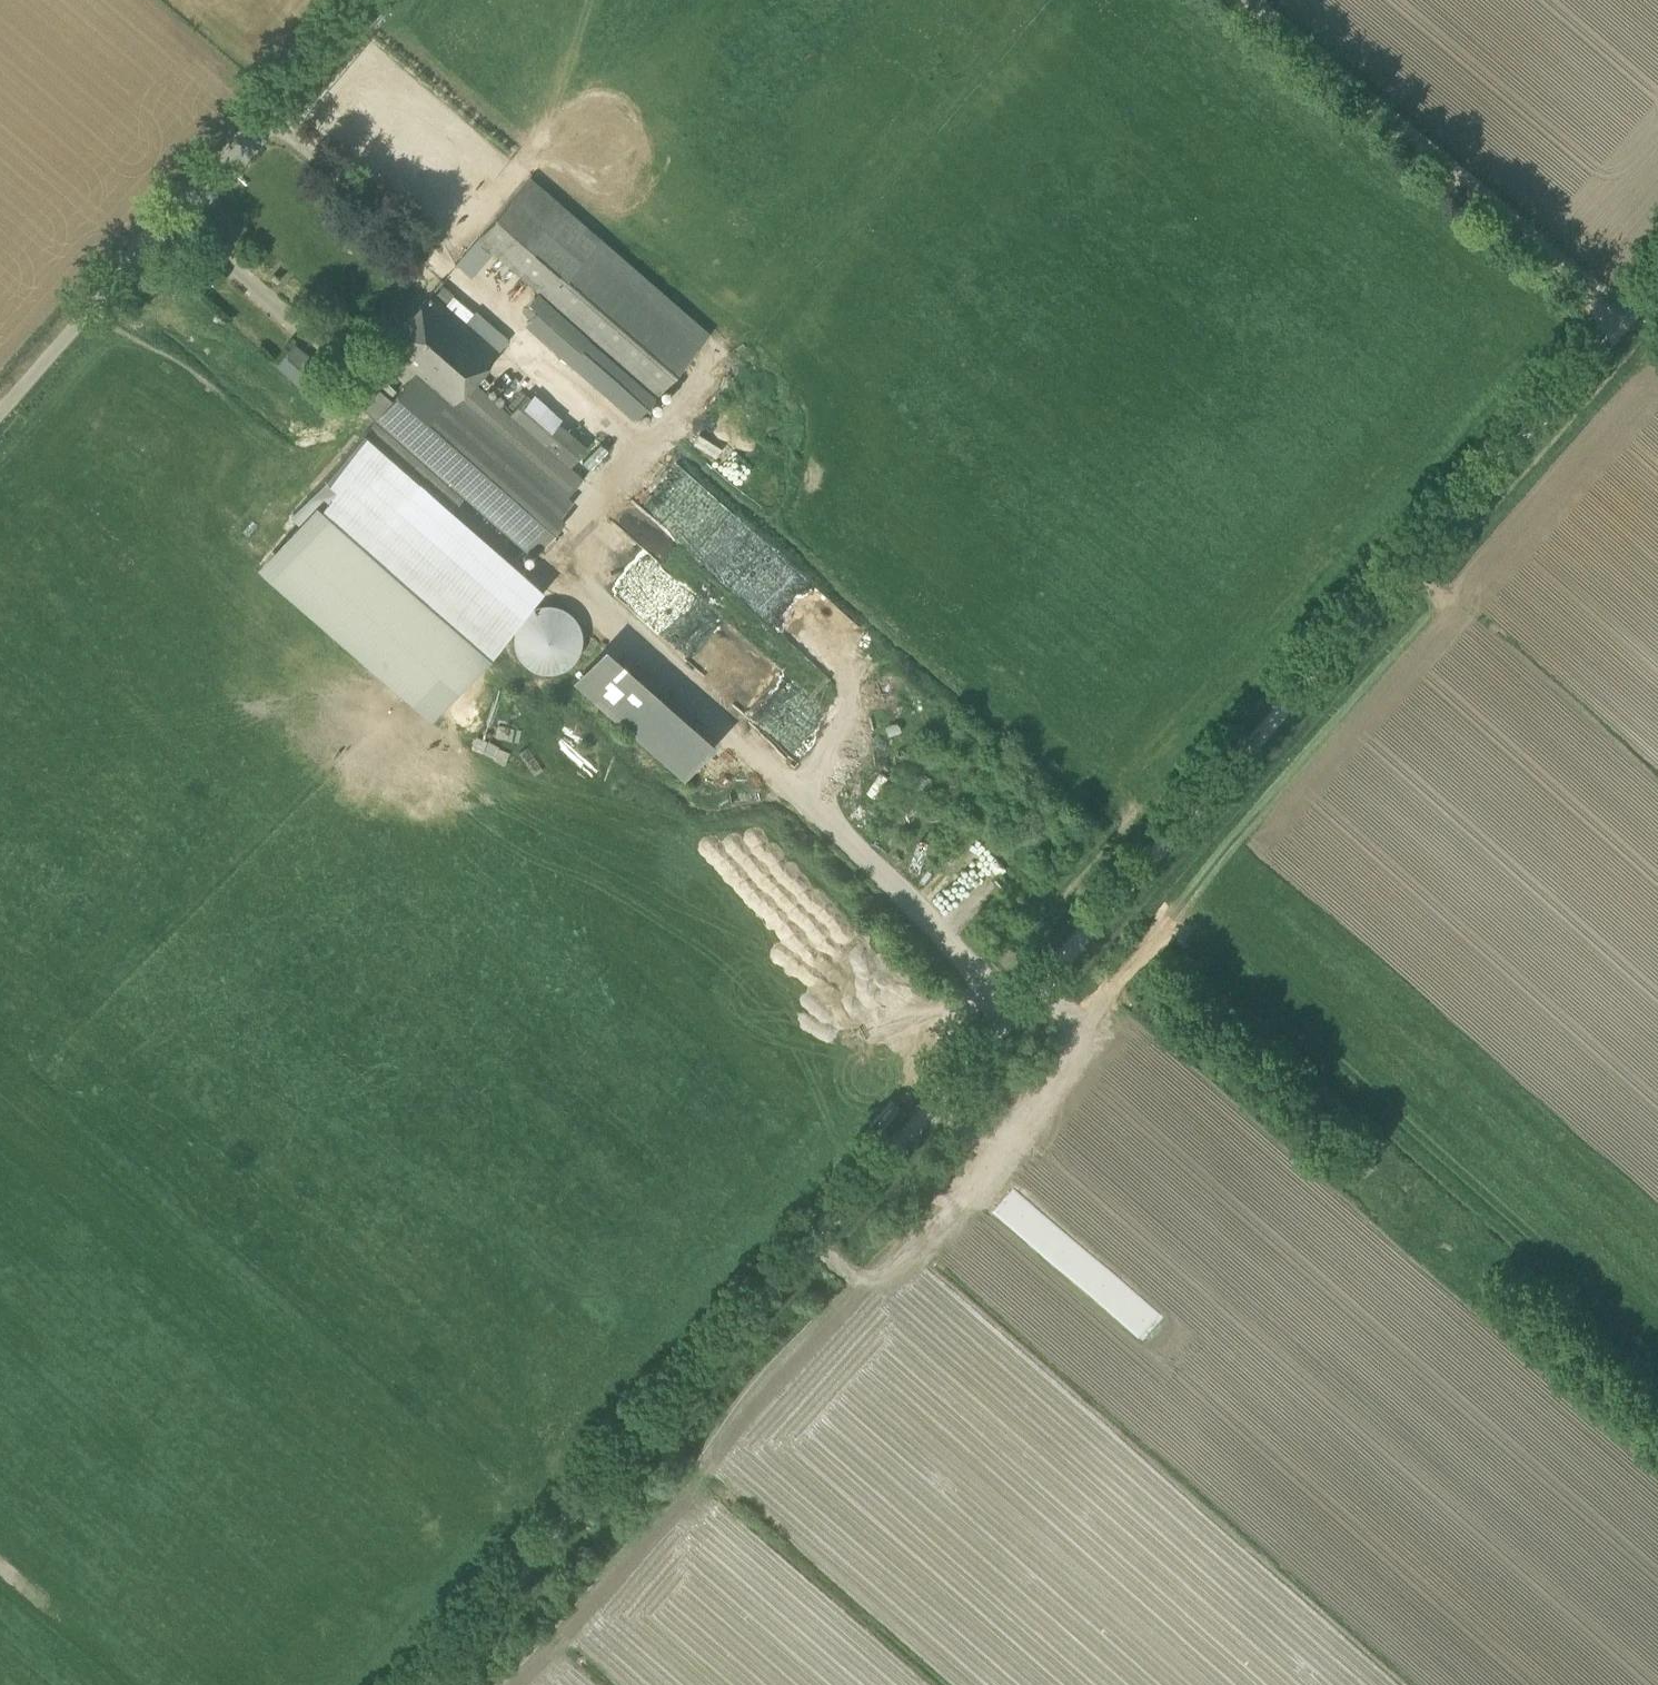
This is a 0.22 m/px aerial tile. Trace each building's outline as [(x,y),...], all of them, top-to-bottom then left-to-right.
[(709,332),(531,177),(478,237),(657,393),(709,332)] [(498,351),(430,293),(385,344),(416,372),(393,399),(380,387),(363,406),(376,418),(359,438),(434,503),(451,483),(523,546),(583,477),(569,464),(587,444),(527,392),(511,412),(474,379),(498,351)] [(276,362),(305,388),(325,366),(295,340),(276,362)] [(367,459),(262,579),(426,722),(531,602),(367,459)] [(516,649),(560,675),(590,625),(545,599),(516,649)] [(687,779),(723,740),(613,642),(578,682),(687,779)] [(475,736),(470,747),(504,760),(509,749),(475,736)]
